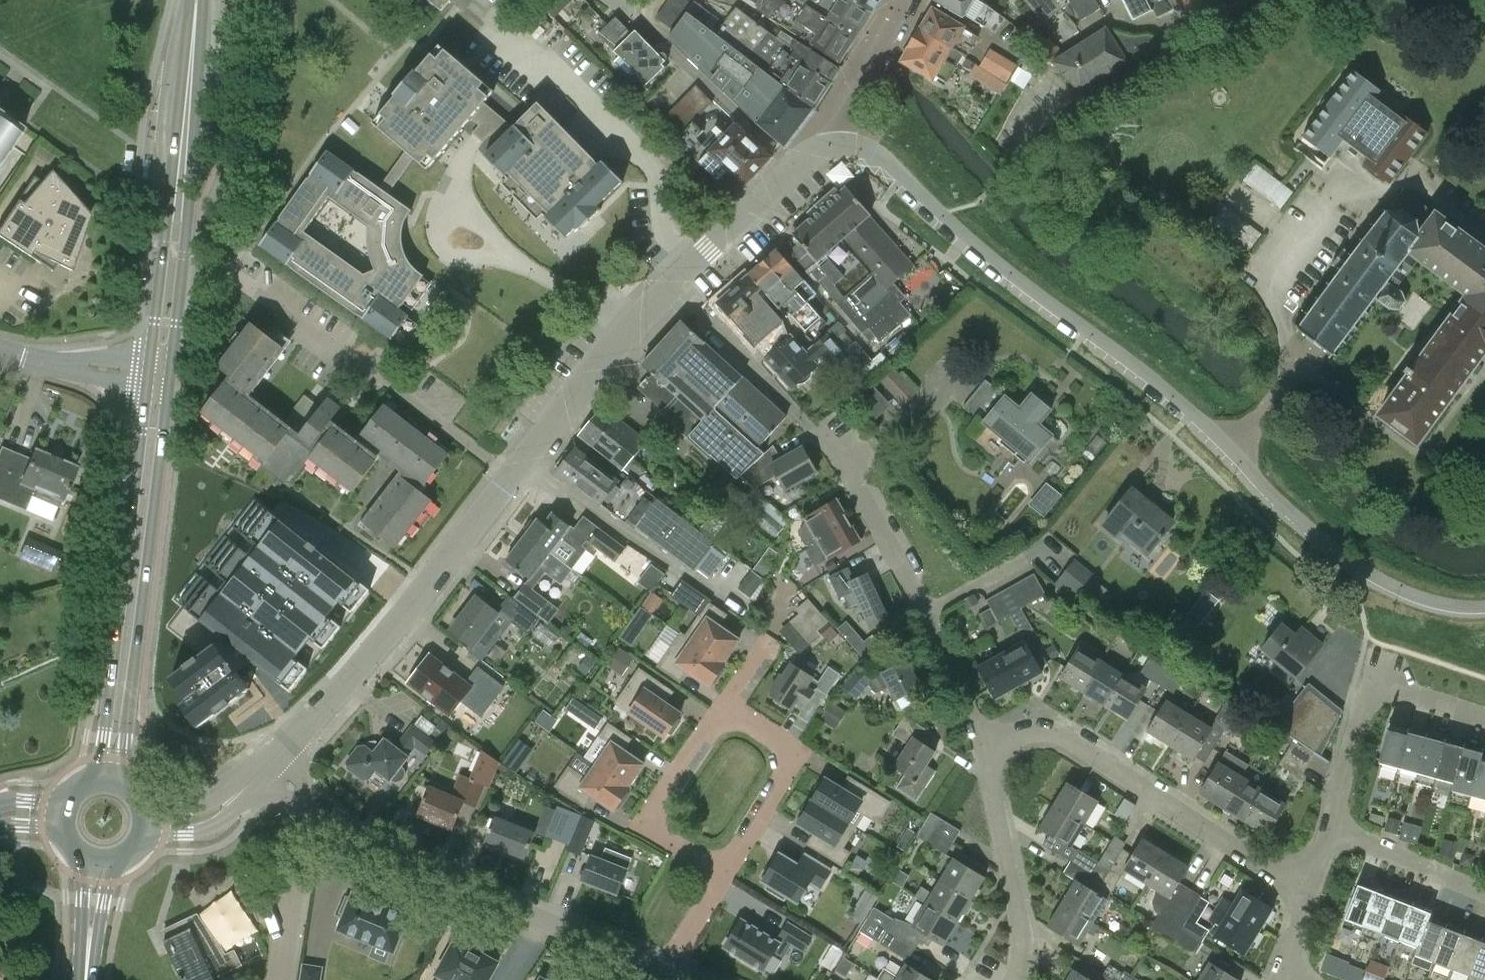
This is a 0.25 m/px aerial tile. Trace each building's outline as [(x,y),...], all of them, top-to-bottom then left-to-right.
[(451,0),(425,0),(440,13),(451,0)] [(553,18),(572,0),(547,0),(542,8),(553,18)] [(656,16),(673,28),(692,3),(688,0),(668,0),(656,16)] [(861,30),(845,20),(841,27),(827,18),(827,17),(801,0),(743,0),(811,44),(840,62),(861,30)] [(827,17),(827,18),(841,27),(845,20),(861,30),(871,13),(851,0),(801,0),(827,17)] [(871,13),(880,0),(851,0),(871,13)] [(963,17),(965,14),(995,32),(1005,19),(979,0),(934,0),(963,17)] [(1059,3),(1056,0),(1024,0),(1027,4),(1044,24),(1063,8),(1059,3)] [(1081,21),(1101,9),(1096,0),(1068,0),(1081,21)] [(1147,0),(1121,0),(1133,23),(1153,12),(1147,0)] [(1153,12),(1157,19),(1174,10),(1168,0),(1147,0),(1153,12)] [(1180,19),(1189,17),(1218,1),(1218,0),(1170,0),(1180,19)] [(529,32),(545,13),(536,5),(520,24),(529,32)] [(790,91),(813,108),(815,109),(831,83),(788,53),(791,49),(789,47),(736,7),(715,33),(764,70),(790,91)] [(920,28),(951,47),(956,38),(970,46),(977,35),(932,8),(920,28)] [(785,145),(813,108),(790,91),(770,75),(764,70),(715,33),(687,11),(669,37),(766,130),(785,145)] [(661,53),(660,54),(637,30),(633,34),(617,17),(599,34),(620,56),(616,61),(632,78),(637,73),(648,85),(667,67),(664,64),(667,61),(668,60),(668,59),(669,58),(668,57),(668,56),(668,55),(667,54),(666,53),(665,53),(663,53),(662,53),(661,53)] [(1166,42),(1145,32),(1134,27),(1113,26),(1130,51),(1132,49),(1138,57),(1166,42)] [(951,47),(920,28),(919,28),(907,47),(909,49),(902,60),(903,61),(932,79),(933,78),(946,86),(964,56),(950,48),(951,47)] [(1051,62),(1056,67),(1081,92),(1128,63),(1106,28),(1064,54),(1051,62)] [(1051,62),(1064,54),(1050,37),(1035,57),(1049,65),(1056,67),(1051,62)] [(788,53),(831,83),(841,69),(795,39),(789,47),(791,49),(788,53)] [(428,169),(471,118),(479,125),(473,133),(483,142),(484,142),(490,135),(499,141),(484,155),(505,176),(509,173),(549,214),(545,217),(566,238),(577,227),(580,230),(601,209),(598,206),(615,190),(623,181),(603,160),(599,164),(596,161),(561,125),(560,124),(538,102),(524,117),(513,127),(485,102),(494,91),(450,53),(440,45),(431,55),(417,71),(415,70),(394,95),(396,96),(374,122),(373,123),(406,151),(380,187),(359,172),(358,173),(355,171),(356,170),(328,150),(293,199),(290,203),(280,217),(277,221),(260,245),(288,265),(289,265),(292,267),(291,268),(359,316),(360,315),(363,317),(363,318),(392,340),(394,338),(408,317),(410,315),(400,308),(402,305),(403,306),(404,304),(423,277),(425,275),(421,273),(418,271),(416,269),(413,266),(411,263),(409,260),(407,257),(406,253),(404,250),(404,246),(403,242),(403,239),(403,235),(403,231),(404,228),(404,224),(406,221),(407,217),(409,214),(410,212),(411,211),(412,210),(389,193),(407,168),(414,158),(428,169)] [(1019,65),(991,48),(981,66),(1008,82),(1019,65)] [(1401,114),(1399,117),(1374,98),(1379,90),(1353,70),(1302,137),(1329,157),(1343,138),(1368,158),(1364,164),(1390,183),(1428,134),(1401,114)] [(695,87),(686,95),(703,112),(712,103),(695,87)] [(694,121),(703,112),(686,95),(677,104),(694,121)] [(677,104),(669,113),(686,130),(693,123),(694,121),(677,104)] [(0,112),(0,162),(24,129),(0,112)] [(677,139),(686,130),(669,113),(660,122),(677,139)] [(693,123),(686,130),(677,139),(718,183),(729,172),(744,188),(772,160),(736,125),(709,153),(696,140),(703,133),(693,123)] [(70,271),(89,215),(50,170),(40,182),(33,176),(0,226),(0,238),(51,272),(56,264),(70,271)] [(911,268),(874,224),(867,217),(869,215),(851,194),(855,191),(849,184),(847,181),(843,185),(841,183),(834,188),(831,184),(810,202),(814,206),(787,230),(792,235),(793,237),(799,243),(792,249),(800,258),(800,259),(837,303),(863,334),(875,324),(863,310),(888,288),(911,268)] [(1411,251),(1437,216),(1403,190),(1387,212),(1381,208),(1358,238),(1360,240),(1350,253),(1344,249),(1331,266),(1336,271),(1304,313),(1308,316),(1298,329),(1333,354),(1343,341),(1347,344),(1380,300),(1389,307),(1400,308),(1406,300),(1402,291),(1397,288),(1420,257),(1411,251)] [(1420,257),(1469,294),(1380,414),(1417,441),(1484,350),(1484,252),(1437,216),(1411,251),(1420,257)] [(815,295),(790,266),(776,251),(764,262),(791,293),(794,290),(802,299),(800,302),(803,305),(806,303),(815,295)] [(764,262),(749,276),(761,290),(779,310),(786,303),(794,312),(789,316),(804,332),(819,319),(806,303),(803,305),(800,302),(802,299),(794,290),(791,293),(764,262)] [(761,290),(749,276),(717,304),(755,348),(783,323),(757,293),(761,290)] [(888,288),(863,310),(875,324),(886,337),(911,315),(888,288)] [(737,479),(740,476),(761,456),(756,452),(784,419),(682,322),(643,366),(654,377),(642,390),(666,413),(664,415),(688,438),(708,457),(711,454),(737,479)] [(328,399),(317,413),(300,400),(279,426),(242,396),(281,347),(252,324),(218,367),(230,376),(201,412),(265,462),(261,468),(283,485),(287,480),(291,483),(310,458),(353,492),(384,452),(408,471),(366,525),(395,547),(432,500),(420,491),(448,455),(383,404),(362,432),(337,412),(340,408),(328,399)] [(789,337),(764,359),(790,388),(815,366),(812,362),(819,356),(834,372),(847,360),(825,335),(804,354),(789,337)] [(898,400),(912,387),(895,367),(880,380),(898,400)] [(1031,462),(1053,436),(1039,424),(1051,410),(1031,394),(1019,408),(985,380),(963,408),(983,424),(984,424),(1031,462)] [(632,461),(648,442),(603,407),(579,436),(636,481),(646,473),(632,461)] [(761,456),(740,476),(754,489),(778,475),(786,489),(816,472),(802,448),(782,459),(774,445),(761,456)] [(14,505),(20,490),(31,495),(58,506),(67,482),(72,484),(78,470),(73,468),(75,464),(33,447),(28,459),(2,448),(0,452),(0,500),(14,505)] [(574,450),(571,447),(565,454),(568,457),(563,464),(559,462),(553,469),(557,472),(556,473),(598,506),(601,504),(634,529),(635,528),(694,573),(716,545),(628,477),(621,485),(618,482),(618,481),(575,448),(574,450)] [(1061,494),(1045,481),(1027,503),(1043,516),(1061,494)] [(1157,515),(1131,494),(1104,526),(1118,538),(1119,537),(1149,561),(1171,534),(1167,531),(1173,524),(1159,513),(1157,515)] [(184,606),(168,626),(203,654),(171,677),(188,700),(182,705),(198,726),(248,689),(240,678),(259,665),(290,690),(369,590),(254,498),(175,598),(184,606)] [(807,545),(847,522),(836,502),(804,521),(805,522),(799,533),(806,545),(807,545)] [(526,535),(572,570),(588,549),(583,545),(587,540),(553,514),(545,525),(538,520),(535,523),(533,521),(527,529),(529,531),(526,535)] [(847,522),(807,545),(809,548),(806,549),(816,566),(826,559),(858,541),(847,522)] [(600,529),(590,541),(615,561),(625,548),(600,529)] [(572,570),(526,535),(506,562),(507,563),(503,568),(511,574),(515,569),(530,580),(540,567),(561,584),(572,570)] [(55,572),(63,551),(26,536),(18,558),(55,572)] [(1099,578),(1075,559),(1054,584),(1078,604),(1099,578)] [(840,598),(847,612),(861,606),(872,628),(887,621),(866,576),(853,582),(847,568),(828,577),(838,599),(840,598)] [(1034,574),(1023,581),(1034,601),(1046,595),(1034,574)] [(680,636),(724,666),(723,664),(738,642),(718,628),(725,617),(709,606),(712,601),(682,581),(671,597),(700,617),(685,639),(680,635),(680,636)] [(1023,581),(1011,587),(1022,608),(1034,601),(1023,581)] [(537,614),(547,601),(526,585),(516,598),(537,614)] [(1022,608),(1011,587),(999,594),(1010,614),(1022,608)] [(999,594),(988,600),(987,600),(991,607),(981,613),(988,626),(999,621),(1010,614),(999,594)] [(496,614),(477,600),(452,633),(471,648),(496,614)] [(796,610),(800,614),(801,614),(816,631),(827,622),(808,600),(796,610)] [(820,636),(816,631),(801,614),(800,614),(789,624),(794,631),(786,638),(800,654),(820,636)] [(1275,658),(1272,661),(1295,679),(1322,645),(1302,629),(1295,636),(1281,625),(1262,648),(1275,658)] [(724,666),(680,636),(657,669),(679,684),(687,673),(709,688),(712,683),(714,685),(723,672),(721,671),(724,666)] [(1042,672),(1040,668),(1048,663),(1035,639),(1024,640),(1001,653),(1019,685),(1042,672)] [(1083,692),(1103,661),(1080,647),(1060,678),(1083,692)] [(996,698),(1019,685),(1001,653),(978,666),(996,698)] [(471,687),(429,655),(406,684),(449,717),(464,699),(468,702),(466,705),(480,716),(493,700),(474,685),(471,687)] [(1162,686),(1174,666),(1163,659),(1151,679),(1162,686)] [(906,661),(881,673),(882,675),(871,681),(859,670),(843,688),(856,700),(868,687),(876,694),(888,688),(894,700),(892,701),(897,711),(909,713),(919,707),(912,694),(920,690),(906,661)] [(1083,692),(1105,706),(1125,675),(1103,661),(1083,692)] [(792,710),(797,701),(805,706),(816,689),(827,696),(840,675),(829,668),(819,683),(791,665),(783,678),(780,677),(771,692),(773,693),(771,696),(775,699),(773,702),(785,710),(787,707),(792,710)] [(1174,666),(1162,686),(1174,693),(1186,673),(1174,666)] [(644,730),(646,727),(664,739),(668,734),(671,736),(680,723),(676,721),(680,716),(657,700),(664,689),(639,672),(615,706),(633,718),(631,721),(644,730)] [(1125,675),(1105,706),(1127,720),(1147,689),(1125,675)] [(1341,717),(1342,715),(1309,690),(1279,727),(1272,723),(1272,724),(1315,753),(1339,715),(1341,717)] [(1148,732),(1169,745),(1188,714),(1167,701),(1148,732)] [(1205,762),(1225,730),(1237,709),(1226,702),(1213,723),(1210,728),(1212,729),(1195,757),(1205,762)] [(1237,709),(1225,730),(1237,737),(1249,717),(1237,709)] [(1188,714),(1169,745),(1193,760),(1195,757),(1212,729),(1188,714)] [(904,775),(902,778),(896,788),(916,801),(936,771),(928,765),(936,753),(919,742),(926,731),(905,717),(893,736),(909,746),(894,769),(904,775)] [(1398,769),(1409,729),(1389,723),(1378,764),(1398,769)] [(623,753),(630,742),(606,725),(585,757),(578,753),(576,755),(596,768),(629,791),(629,790),(627,789),(643,767),(623,753)] [(402,768),(402,766),(409,756),(408,756),(416,746),(426,754),(435,743),(413,726),(396,747),(385,738),(374,752),(366,746),(359,746),(347,761),(348,768),(363,780),(370,778),(377,769),(391,780),(391,779),(393,780),(394,780),(396,781),(397,780),(399,780),(400,779),(401,778),(402,777),(403,775),(404,774),(404,772),(404,770),(403,769),(402,768)] [(1398,769),(1416,774),(1427,734),(1409,729),(1398,769)] [(1427,734),(1416,774),(1435,780),(1446,739),(1427,734)] [(1453,785),(1462,751),(1464,744),(1446,739),(1435,780),(1453,785)] [(1294,741),(1286,753),(1306,765),(1314,754),(1294,741)] [(518,771),(532,752),(519,742),(505,762),(518,771)] [(485,786),(489,787),(499,762),(483,750),(471,779),(460,775),(450,797),(430,788),(418,815),(452,829),(463,804),(475,809),(485,786)] [(1222,807),(1241,777),(1249,765),(1226,751),(1200,793),(1222,807)] [(1462,751),(1453,785),(1451,792),(1470,797),(1481,756),(1462,751)] [(1306,765),(1286,753),(1279,765),(1299,777),(1306,765)] [(1484,801),(1484,757),(1481,756),(1470,797),(1484,801)] [(629,791),(596,768),(586,782),(569,770),(555,789),(584,808),(592,798),(614,813),(617,808),(619,809),(628,796),(626,795),(629,791)] [(1222,807),(1244,821),(1263,790),(1241,777),(1222,807)] [(812,803),(855,829),(863,815),(871,820),(882,817),(890,805),(856,784),(850,796),(825,781),(823,786),(819,784),(811,797),(815,799),(812,803)] [(1067,783),(1053,805),(1085,824),(1099,802),(1067,783)] [(1263,790),(1244,821),(1267,835),(1286,804),(1263,790)] [(855,829),(812,803),(809,807),(806,806),(798,819),(801,821),(798,825),(823,840),(816,851),(842,867),(850,855),(842,850),(855,829)] [(1072,846),(1074,843),(1080,833),(1085,824),(1053,805),(1040,828),(1050,834),(1044,845),(1071,861),(1078,850),(1072,846)] [(558,814),(545,809),(538,828),(550,833),(558,814)] [(919,837),(926,842),(933,831),(953,843),(961,831),(933,815),(919,837)] [(582,817),(577,828),(568,850),(580,855),(594,822),(582,817)] [(535,834),(494,818),(484,844),(525,860),(535,834)] [(1402,828),(1398,841),(1417,846),(1420,833),(1402,828)] [(933,831),(926,842),(946,854),(953,843),(933,831)] [(1125,869),(1147,884),(1166,853),(1144,839),(1125,869)] [(1071,861),(1092,874),(1099,862),(1079,849),(1078,850),(1071,861)] [(582,882),(617,896),(631,860),(605,850),(601,861),(592,858),(582,882)] [(1166,853),(1147,884),(1160,891),(1155,898),(1154,900),(1154,902),(1155,909),(1155,911),(1160,914),(1152,927),(1163,934),(1177,911),(1166,904),(1170,898),(1189,867),(1166,853)] [(819,891),(831,872),(805,856),(798,867),(780,856),(772,868),(770,866),(762,878),(765,880),(763,883),(769,887),(767,891),(784,901),(786,897),(797,904),(809,885),(819,891)] [(939,882),(970,901),(984,877),(953,859),(939,882)] [(1064,873),(1076,881),(1084,886),(1086,882),(1092,874),(1071,861),(1064,873)] [(1086,882),(1097,889),(1110,869),(1099,862),(1092,874),(1086,882)] [(1122,876),(1110,869),(1097,889),(1109,896),(1122,876)] [(1107,900),(1084,886),(1076,881),(1062,903),(1093,922),(1107,900)] [(1363,928),(1379,889),(1359,881),(1344,921),(1363,928)] [(927,903),(926,904),(957,923),(970,901),(939,882),(933,893),(921,886),(915,896),(927,903)] [(1380,935),(1396,896),(1379,889),(1363,928),(1380,935)] [(1228,913),(1259,931),(1273,908),(1242,890),(1234,903),(1223,896),(1217,906),(1221,908),(1228,913)] [(350,899),(345,897),(339,913),(343,915),(338,928),(337,930),(339,931),(391,952),(390,952),(393,953),(394,951),(393,951),(407,918),(408,916),(406,915),(354,894),(352,893),(351,895),(352,895),(350,899)] [(1398,942),(1414,903),(1396,896),(1380,935),(1398,942)] [(1093,922),(1062,903),(1048,926),(1079,945),(1093,922)] [(1417,949),(1430,916),(1432,910),(1414,903),(1398,942),(1417,949)] [(943,945),(957,923),(926,904),(912,926),(943,945)] [(874,908),(867,920),(903,942),(910,930),(874,908)] [(1175,941),(1182,929),(1189,918),(1177,911),(1163,934),(1175,941)] [(1259,931),(1228,913),(1214,935),(1245,954),(1259,931)] [(164,930),(168,939),(164,941),(165,943),(166,942),(182,975),(180,976),(182,979),(184,979),(214,979),(243,965),(242,964),(235,951),(226,955),(197,914),(164,930)] [(1432,963),(1448,923),(1430,916),(1417,949),(1414,956),(1432,963)] [(1189,918),(1182,929),(1202,942),(1209,930),(1189,918)] [(903,942),(867,920),(859,932),(896,954),(903,942)] [(1450,970),(1466,930),(1448,923),(1432,963),(1450,970)] [(725,952),(734,958),(762,974),(773,956),(781,961),(789,948),(800,955),(808,942),(786,928),(775,946),(741,926),(725,952)] [(1182,929),(1175,941),(1195,953),(1202,942),(1182,929)] [(1468,977),(1484,937),(1466,930),(1450,970),(1468,977)] [(1484,937),(1468,977),(1475,979),(1484,979),(1484,938),(1484,937)] [(497,964),(455,940),(436,975),(444,979),(488,979),(497,964)] [(1200,979),(1238,979),(1210,963),(1200,979)] [(879,979),(931,979),(906,964),(898,977),(883,969),(877,979),(879,979)] [(321,968),(303,966),(301,979),(319,979),(321,968)] [(1097,969),(1091,979),(1114,979),(1097,969)] [(1067,979),(1088,979),(1073,971),(1067,979)] [(1119,979),(1139,979),(1125,971),(1119,979)]
